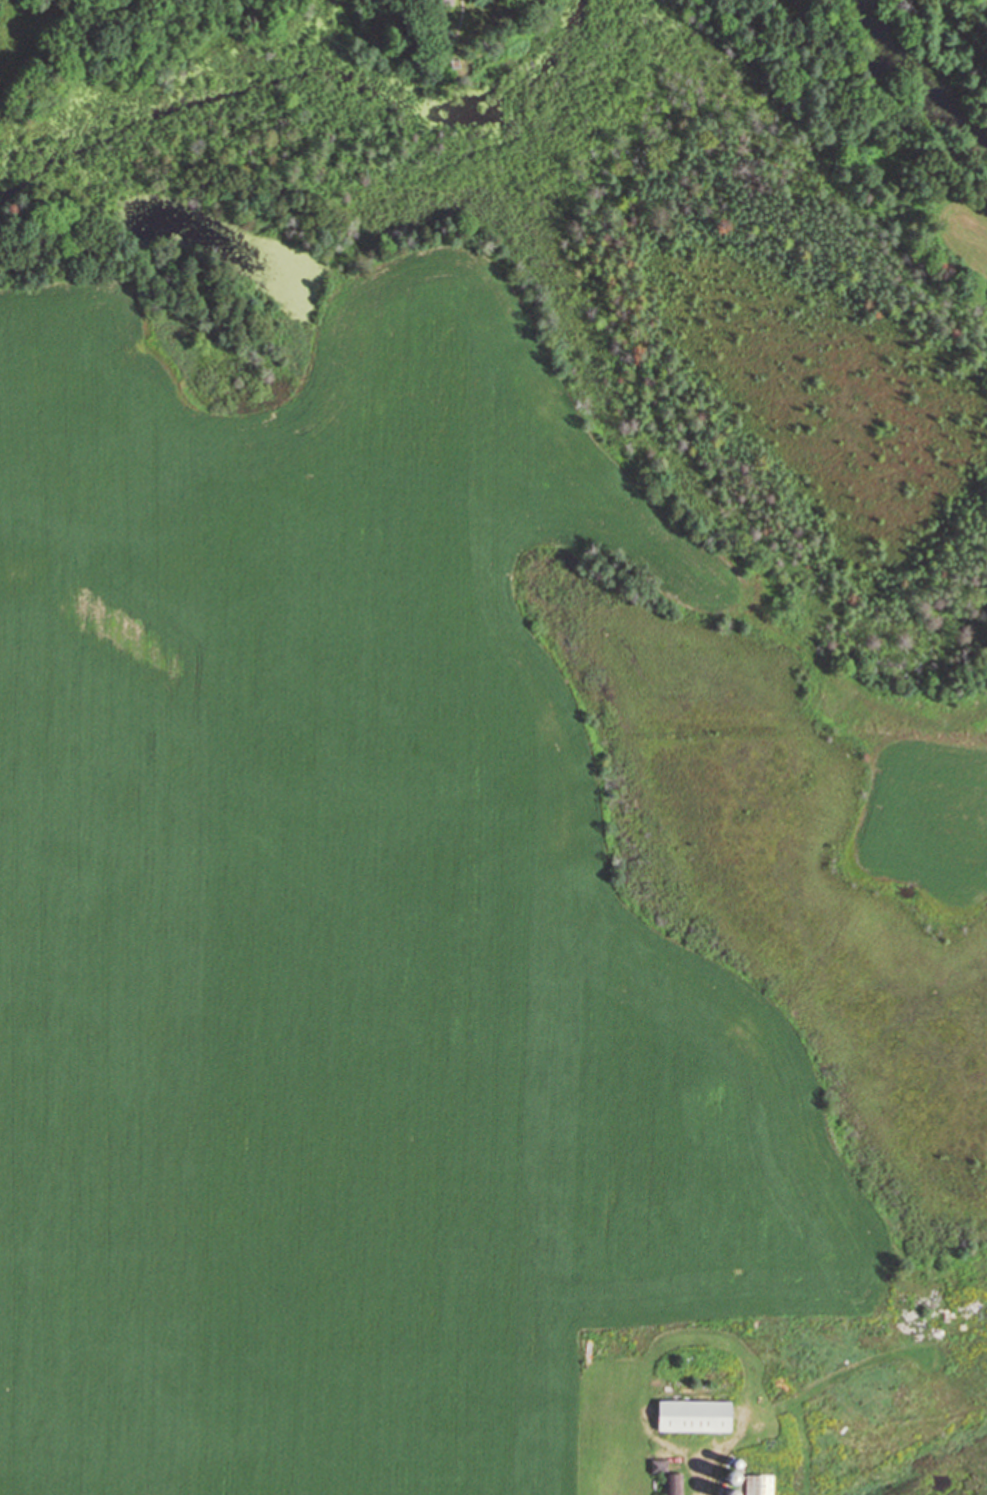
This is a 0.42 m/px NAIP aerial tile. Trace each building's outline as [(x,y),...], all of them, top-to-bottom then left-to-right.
[(730,1432),(731,1384),(658,1383),(658,1431),(730,1432)] [(681,1473),(664,1473),(664,1494),(681,1494),(681,1473)] [(773,1475),(746,1475),(746,1494),(773,1494),(773,1475)]
